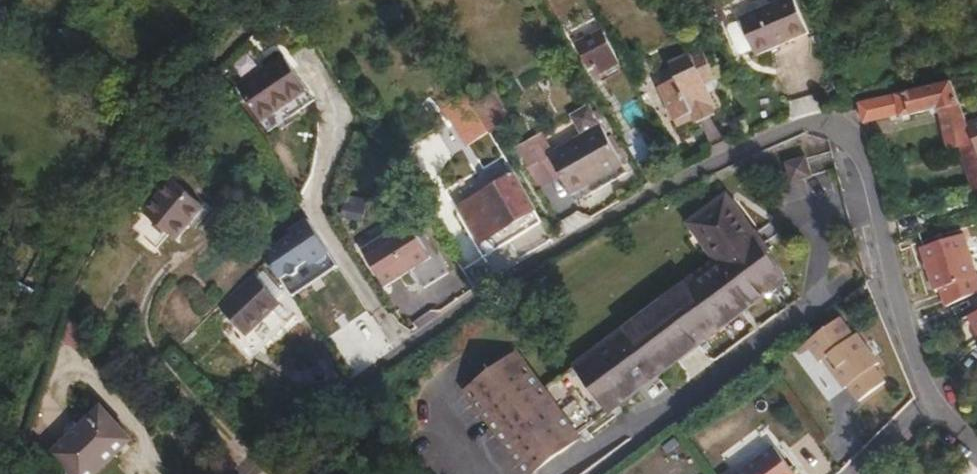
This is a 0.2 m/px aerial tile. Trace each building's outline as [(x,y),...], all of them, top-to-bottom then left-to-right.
[(770,2),(741,17),(759,54),(810,29),(796,0),(774,0),(770,2)] [(624,61),(607,28),(581,41),(593,65),(599,62),(603,72),(624,61)] [(721,80),(708,53),(697,58),(695,54),(673,64),(680,80),(663,87),(681,127),(699,119),(701,124),(720,117),(718,111),(721,110),(714,95),(709,85),(721,80)] [(321,106),(293,63),(248,91),(275,135),(321,106)] [(709,85),(714,95),(726,90),(721,80),(709,85)] [(924,88),(901,94),(905,112),(906,117),(945,107),(951,136),(973,131),(956,80),(924,88)] [(901,94),(863,103),(869,121),(905,112),(901,94)] [(583,134),(550,153),(562,173),(573,192),(576,190),(581,198),(630,171),(591,103),(572,114),(573,117),(583,134)] [(460,113),(437,126),(445,140),(468,127),(460,113)] [(445,140),(437,126),(415,138),(429,160),(450,148),(445,140)] [(445,140),(450,148),(473,135),(468,127),(445,140)] [(644,129),(628,138),(642,164),(658,156),(644,129)] [(538,160),(553,150),(541,131),(526,141),(538,160)] [(976,142),(973,131),(951,136),(954,147),(962,145),(976,142)] [(976,142),(962,145),(976,192),(976,145),(976,142)] [(562,173),(550,153),(527,167),(539,187),(562,173)] [(208,204),(170,173),(160,186),(166,191),(138,227),(163,246),(175,231),(181,237),(208,204)] [(486,209),(498,230),(538,208),(517,173),(485,191),(493,205),(486,209)] [(485,191),(478,195),(486,209),(493,205),(485,191)] [(486,209),(478,195),(462,204),(469,217),(486,209)] [(482,239),(498,230),(486,209),(469,217),(482,239)] [(522,348),(467,379),(520,470),(576,438),(574,433),(797,303),(746,214),(706,237),(730,278),(544,385),(522,348)] [(270,258),(285,280),(312,262),(315,267),(336,253),(314,219),(311,215),(290,227),(294,232),(265,251),(270,258)] [(435,256),(412,220),(367,251),(390,287),(435,256)] [(958,302),(976,294),(976,245),(968,227),(927,246),(946,286),(950,284),(958,302)] [(312,262),(285,280),(296,298),(345,266),(336,253),(315,267),(312,262)] [(282,304),(258,277),(225,305),(247,332),(236,341),(252,359),(291,326),(276,309),(282,304)] [(35,316),(22,310),(17,323),(30,329),(35,316)] [(838,374),(866,408),(892,387),(877,369),(882,364),(860,335),(857,337),(844,321),(811,347),(827,365),(832,361),(841,371),(838,374)] [(108,411),(58,456),(75,473),(101,473),(136,443),(108,411)] [(774,450),(742,473),(791,473),(774,450)]
